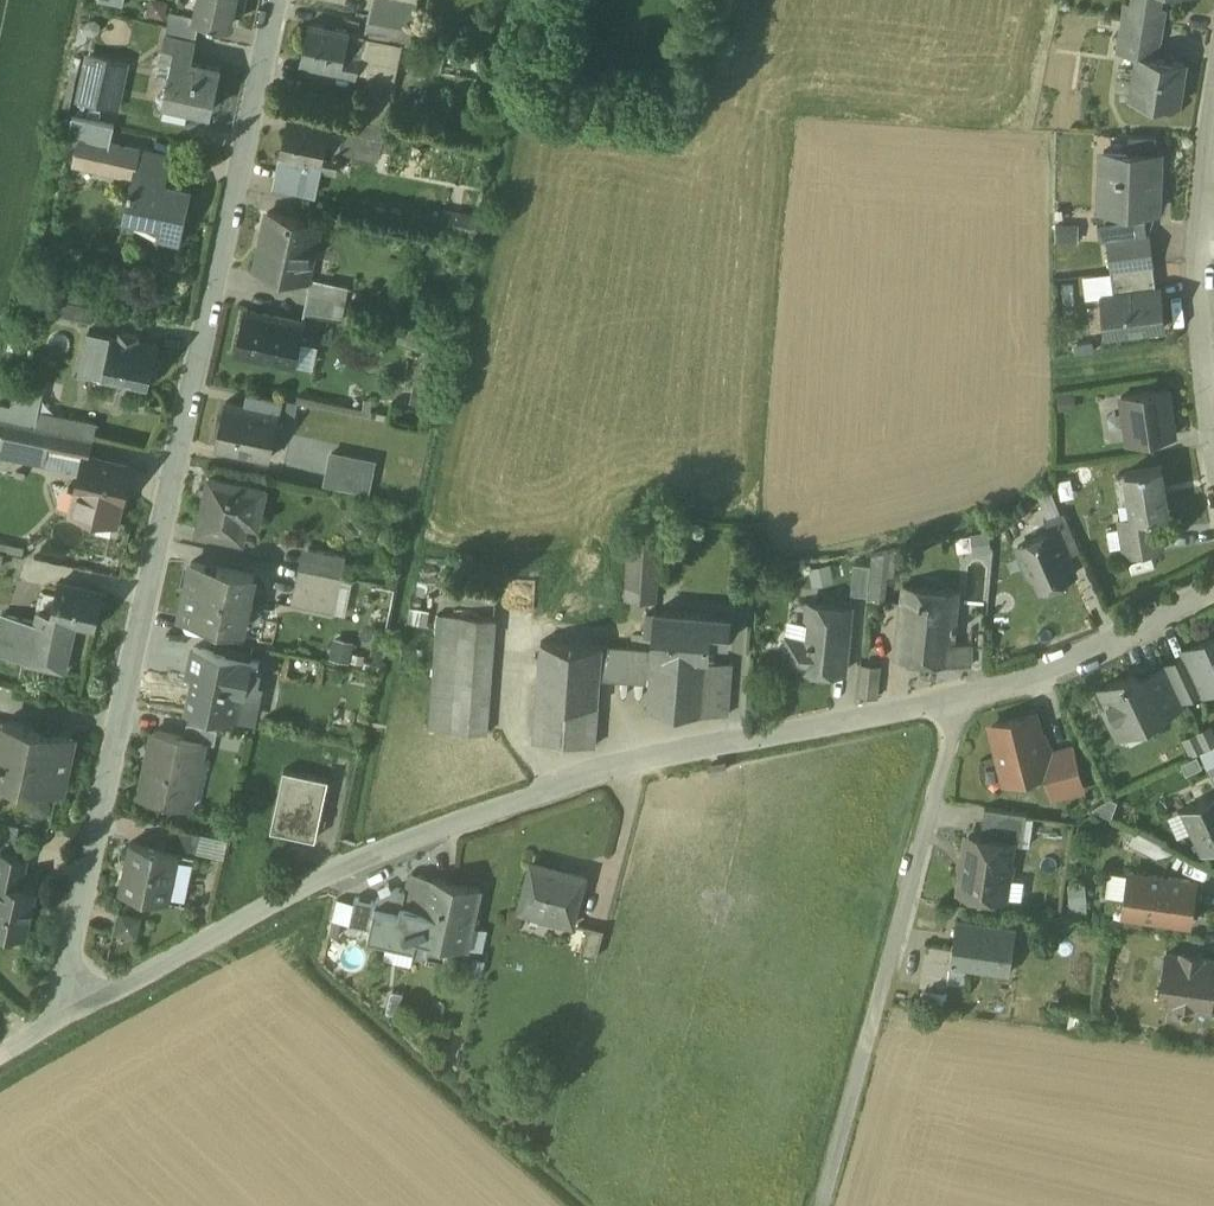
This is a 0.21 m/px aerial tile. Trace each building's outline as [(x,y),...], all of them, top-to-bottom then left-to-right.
[(165,14),(168,0),(152,0),(150,11),(165,14)] [(196,16),(196,18),(200,19),(229,26),(233,9),(243,12),(245,0),(200,0),(196,16)] [(368,19),(412,28),(417,0),(372,0),(368,19)] [(1165,8),(1128,2),(1126,19),(1162,24),(1165,8)] [(196,16),(171,10),(166,29),(196,35),(200,19),(196,18),(196,16)] [(412,28),(368,19),(364,36),(376,38),(408,45),(412,28)] [(1162,24),(1126,19),(1120,52),(1140,55),(1155,57),(1158,40),(1159,40),(1162,24)] [(351,30),(309,20),(299,65),(357,77),(358,73),(368,75),(376,38),(364,36),(350,33),(351,30)] [(195,42),(166,36),(161,57),(172,59),(173,58),(191,61),(195,42)] [(125,62),(91,55),(81,99),(116,106),(125,65),(125,62)] [(1155,57),(1140,55),(1134,96),(1178,104),(1184,62),(1155,57)] [(191,61),(173,58),(172,59),(164,101),(211,111),(220,67),(191,61)] [(394,80),(368,75),(359,117),(385,122),(394,80)] [(359,117),(348,115),(345,131),(341,152),(377,160),(385,122),(359,117)] [(332,127),(289,118),(282,153),(283,153),(276,184),(318,193),(323,171),(336,174),(341,152),(345,131),(331,128),(332,127)] [(1157,136),(1129,135),(1128,151),(1156,152),(1157,136)] [(1128,151),(1104,150),(1102,210),(1157,212),(1159,152),(1128,151)] [(173,158),(142,151),(128,213),(164,221),(159,239),(180,243),(192,190),(167,184),(173,158)] [(447,206),(441,227),(469,235),(475,214),(447,206)] [(320,222),(268,210),(255,266),(308,278),(320,222)] [(1150,233),(1107,238),(1111,271),(1154,265),(1150,233)] [(1154,265),(1111,271),(1114,294),(1157,289),(1154,265)] [(348,284),(311,276),(307,294),(344,302),(348,284)] [(1114,294),(1103,296),(1108,334),(1165,327),(1160,288),(1114,294)] [(344,302),(307,294),(304,310),(341,318),(344,302)] [(95,303),(65,297),(61,315),(92,321),(95,303)] [(302,322),(246,309),(237,352),(292,364),(302,322)] [(117,339),(87,333),(79,373),(147,387),(155,346),(134,342),(135,336),(119,332),(117,339)] [(1168,389),(1122,396),(1129,442),(1175,435),(1168,389)] [(281,399),(247,392),(244,406),(278,413),(281,399)] [(244,406),(226,402),(216,448),(269,458),(278,413),(244,406)] [(0,417),(0,453),(44,462),(46,451),(45,451),(51,428),(0,417)] [(92,437),(51,428),(45,451),(46,451),(79,458),(76,469),(82,470),(86,453),(88,453),(92,437)] [(374,460),(332,451),(326,483),(368,491),(374,460)] [(88,453),(86,453),(82,470),(78,489),(73,511),(116,521),(121,498),(124,499),(132,464),(88,453)] [(1162,467),(1127,472),(1135,516),(1136,518),(1154,515),(1170,512),(1162,467)] [(265,489),(212,477),(200,529),(242,539),(248,511),(260,513),(265,489)] [(1081,551),(1065,512),(1045,520),(1050,532),(1057,529),(1068,557),(1081,551)] [(1136,518),(1135,516),(1121,518),(1128,556),(1166,550),(1163,531),(1157,533),(1154,515),(1136,518)] [(1050,532),(1024,543),(1032,562),(1031,562),(1028,570),(1030,575),(1037,578),(1041,589),(1076,574),(1068,557),(1057,529),(1050,532)] [(959,546),(991,544),(990,531),(959,532),(959,546)] [(660,540),(630,538),(627,586),(657,588),(660,540)] [(346,555),(309,546),(304,567),(342,575),(346,555)] [(897,548),(873,554),(872,564),(870,583),(882,584),(883,574),(894,575),(897,550),(897,548)] [(255,572),(192,559),(180,615),(237,627),(242,602),(249,603),(255,572)] [(872,564),(855,563),(852,593),(869,595),(870,583),(872,564)] [(342,575),(304,567),(297,603),(334,611),(342,575)] [(6,615),(0,646),(0,652),(67,665),(76,619),(96,623),(103,590),(62,582),(56,614),(42,611),(40,621),(6,615)] [(959,590),(906,584),(901,621),(920,623),(922,609),(940,611),(937,636),(953,638),(959,590)] [(850,606),(809,602),(806,638),(788,637),(786,664),(803,666),(803,668),(844,671),(850,606)] [(940,611),(922,609),(920,623),(901,621),(900,633),(896,633),(894,649),(898,650),(897,656),(950,662),(953,642),(953,638),(937,636),(940,611)] [(732,617),(656,611),(653,650),(693,653),(691,680),(708,681),(710,662),(711,639),(730,640),(732,617)] [(496,618),(439,613),(431,727),(488,731),(496,618)] [(1200,641),(1203,647),(1188,654),(1206,691),(1207,693),(1213,690),(1213,635),(1200,641)] [(603,647),(541,642),(537,700),(599,705),(601,667),(603,647)] [(972,644),(953,642),(950,662),(970,664),(972,644)] [(251,658),(194,646),(190,664),(203,666),(201,674),(194,672),(187,706),(231,716),(237,687),(245,689),(251,658)] [(653,650),(603,647),(601,667),(651,671),(653,650)] [(693,653),(653,650),(651,671),(648,709),(706,712),(708,681),(691,680),(693,653)] [(1206,691),(1189,656),(1167,667),(1183,702),(1206,691)] [(732,663),(710,662),(708,681),(706,712),(728,713),(732,663)] [(880,667),(861,665),(858,694),(877,696),(880,667)] [(1167,667),(1166,666),(1152,673),(1150,678),(1150,679),(1167,712),(1184,704),(1183,702),(1167,667)] [(1134,673),(1101,688),(1121,730),(1147,717),(1153,720),(1167,713),(1167,712),(1150,679),(1150,678),(1134,673)] [(599,705),(537,700),(534,740),(596,744),(599,705)] [(1034,715),(993,726),(1007,778),(1046,768),(1048,768),(1045,754),(1034,715)] [(218,727),(187,721),(184,735),(205,739),(204,740),(215,743),(218,727)] [(5,722),(0,744),(0,765),(5,766),(3,777),(62,791),(75,739),(5,722)] [(1213,740),(1213,730),(1210,722),(1181,735),(1189,752),(1213,740)] [(184,735),(155,728),(140,795),(190,806),(190,805),(185,804),(192,774),(197,775),(204,740),(205,739),(184,735)] [(1072,747),(1045,754),(1048,768),(1046,768),(1054,796),(1083,789),(1072,747)] [(329,776),(284,767),(271,827),(316,837),(329,776)] [(1183,808),(1204,851),(1213,846),(1213,794),(1183,808)] [(1027,813),(985,807),(981,837),(1011,841),(1011,843),(1023,844),(1027,813)] [(200,831),(171,824),(167,842),(196,849),(200,831)] [(1174,849),(1136,830),(1130,842),(1168,861),(1174,849)] [(201,832),(199,847),(225,851),(228,836),(201,832)] [(981,837),(969,835),(961,889),(1003,895),(1006,876),(1010,873),(1011,866),(1008,862),(1011,843),(1011,841),(981,837)] [(180,851),(130,841),(121,888),(170,898),(180,851)] [(0,853),(0,882),(21,887),(28,859),(0,853)] [(585,875),(531,861),(519,910),(573,924),(585,875)] [(1196,880),(1130,871),(1124,913),(1190,922),(1196,880)] [(431,876),(410,872),(403,905),(423,909),(424,904),(431,876)] [(481,887),(431,876),(424,904),(442,908),(440,919),(456,922),(458,912),(475,915),(481,887)] [(0,882),(0,928),(26,934),(36,890),(21,887),(0,882)] [(403,905),(401,904),(400,909),(376,904),(375,906),(369,935),(416,945),(418,935),(423,909),(403,905)] [(442,908),(424,904),(423,909),(418,935),(468,946),(475,915),(458,912),(456,922),(440,919),(442,908)] [(141,934),(142,911),(118,910),(117,932),(141,934)] [(1017,926),(957,917),(953,947),(951,963),(1010,972),(1017,926)] [(604,930),(590,926),(582,954),(597,957),(604,930)] [(953,947),(926,943),(920,984),(947,988),(951,963),(953,947)] [(1167,953),(1160,999),(1210,1007),(1212,1007),(1213,991),(1213,960),(1167,953)]
